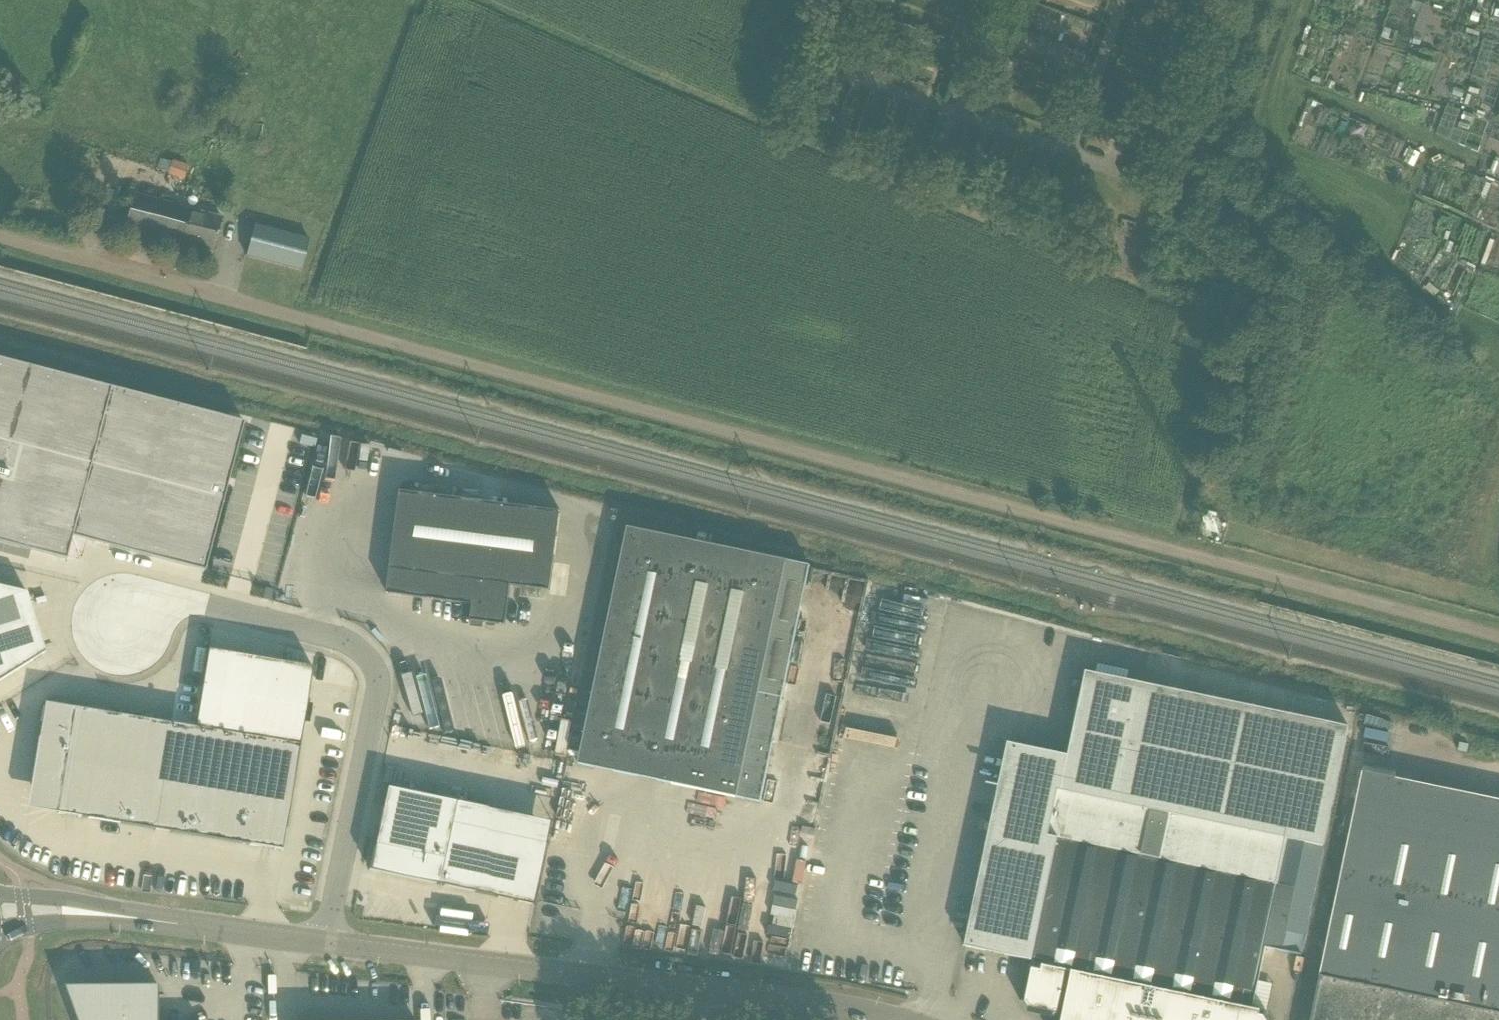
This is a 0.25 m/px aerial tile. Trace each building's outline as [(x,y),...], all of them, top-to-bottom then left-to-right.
[(1473,12),(1471,20),(1478,23),(1481,14),(1473,12)] [(1384,28),(1381,37),(1388,40),(1392,31),(1384,28)] [(1414,36),(1412,44),(1419,46),(1421,38),(1414,36)] [(1301,45),(1297,54),(1303,56),(1307,47),(1301,45)] [(1464,112),(1462,120),(1471,123),(1473,115),(1464,112)] [(1461,121),(1459,127),(1468,130),(1470,124),(1461,121)] [(133,147),(130,162),(166,169),(169,154),(133,147)] [(175,161),(170,176),(183,181),(188,166),(175,161)] [(125,228),(213,251),(222,218),(133,194),(125,228)] [(254,225),(246,257),(301,271),(309,239),(254,225)] [(0,359),(0,543),(66,560),(66,558),(72,537),(86,541),(188,567),(204,572),(223,502),(243,422),(0,359)] [(560,512),(401,491),(387,594),(473,605),(470,621),(505,626),(510,586),(550,591),(560,512)] [(579,765),(760,803),(810,566),(628,528),(579,765)] [(44,656),(28,595),(0,602),(0,681),(44,656)] [(846,721),(842,745),(910,757),(937,612),(890,604),(868,725),(846,721)] [(135,639),(142,616),(115,608),(108,631),(135,639)] [(31,777),(31,783),(32,790),(34,796),(37,801),(41,806),(46,810),(52,813),(58,814),(283,851),(313,667),(207,649),(195,727),(43,702),(31,777)] [(1265,948),(1301,956),(1349,727),(1083,672),(1066,756),(1009,744),(966,949),(1034,963),(1032,972),(1027,971),(1021,1001),(1028,1013),(1062,1019),(1249,1019),(1265,948)] [(1363,773),(1311,1019),(1498,1019),(1498,801),(1363,773)] [(386,787),(369,870),(536,905),(549,845),(451,825),(456,802),(386,787)] [(157,985),(153,985),(153,988),(90,989),(85,989),(80,990),(76,994),(74,999),(74,1005),(80,1019),(157,1019),(157,985)]
